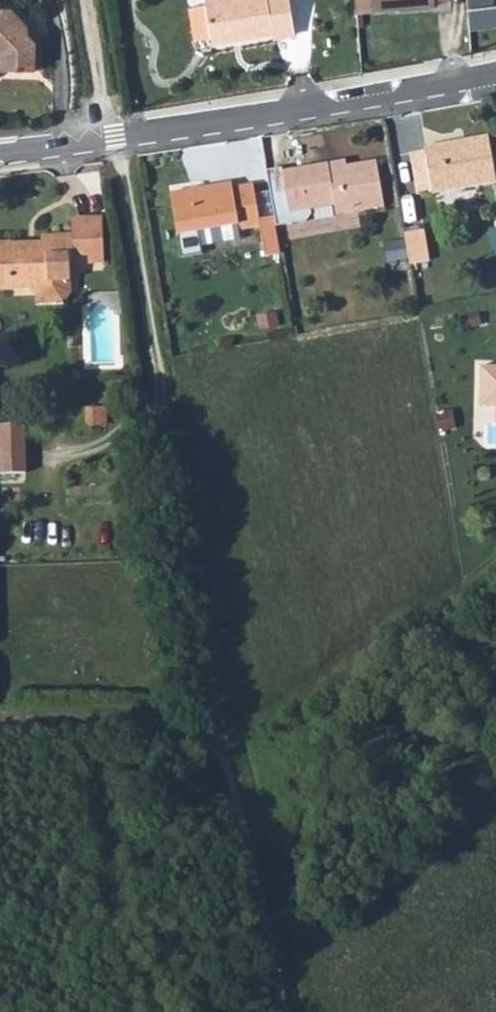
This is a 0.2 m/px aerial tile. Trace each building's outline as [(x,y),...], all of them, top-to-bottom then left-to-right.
[(193,40),(212,37),(212,43),(272,32),(274,38),(296,35),(290,0),(206,0),(206,6),(188,9),(193,40)] [(371,10),(434,4),(434,0),(371,0),(371,10)] [(471,28),(495,27),(495,7),(486,8),(486,0),(469,0),(471,28)] [(2,52),(1,69),(41,70),(41,43),(30,31),(30,26),(12,8),(0,8),(0,49),(2,52)] [(30,26),(30,31),(41,43),(41,70),(46,70),(46,40),(30,26)] [(425,144),(426,148),(432,187),(433,191),(495,181),(487,133),(425,144)] [(426,148),(409,151),(416,190),(432,187),(426,148)] [(328,161),(329,167),(346,164),(345,158),(328,161)] [(381,194),(375,159),(346,164),(329,167),(328,161),(265,172),(275,223),(298,218),(303,213),(303,210),(334,204),(336,214),(381,206),(386,235),(402,232),(402,231),(397,199),(382,202),(381,194)] [(197,229),(236,223),(237,229),(260,225),(252,181),(232,185),(230,180),(168,190),(176,233),(180,255),(201,251),(197,229)] [(395,192),(381,194),(382,202),(397,199),(395,192)] [(35,303),(63,302),(70,292),(70,279),(70,255),(87,255),(88,263),(103,262),(101,218),(71,219),(71,235),(43,237),(44,246),(29,247),(29,243),(11,244),(11,241),(0,242),(0,289),(11,289),(12,287),(35,286),(35,303)] [(402,232),(407,261),(427,259),(421,228),(402,231),(402,232)] [(481,353),(479,403),(495,404),(495,354),(481,353)] [(448,407),(433,410),(436,427),(451,424),(448,407)] [(0,426),(0,475),(24,474),(23,425),(0,426)]
